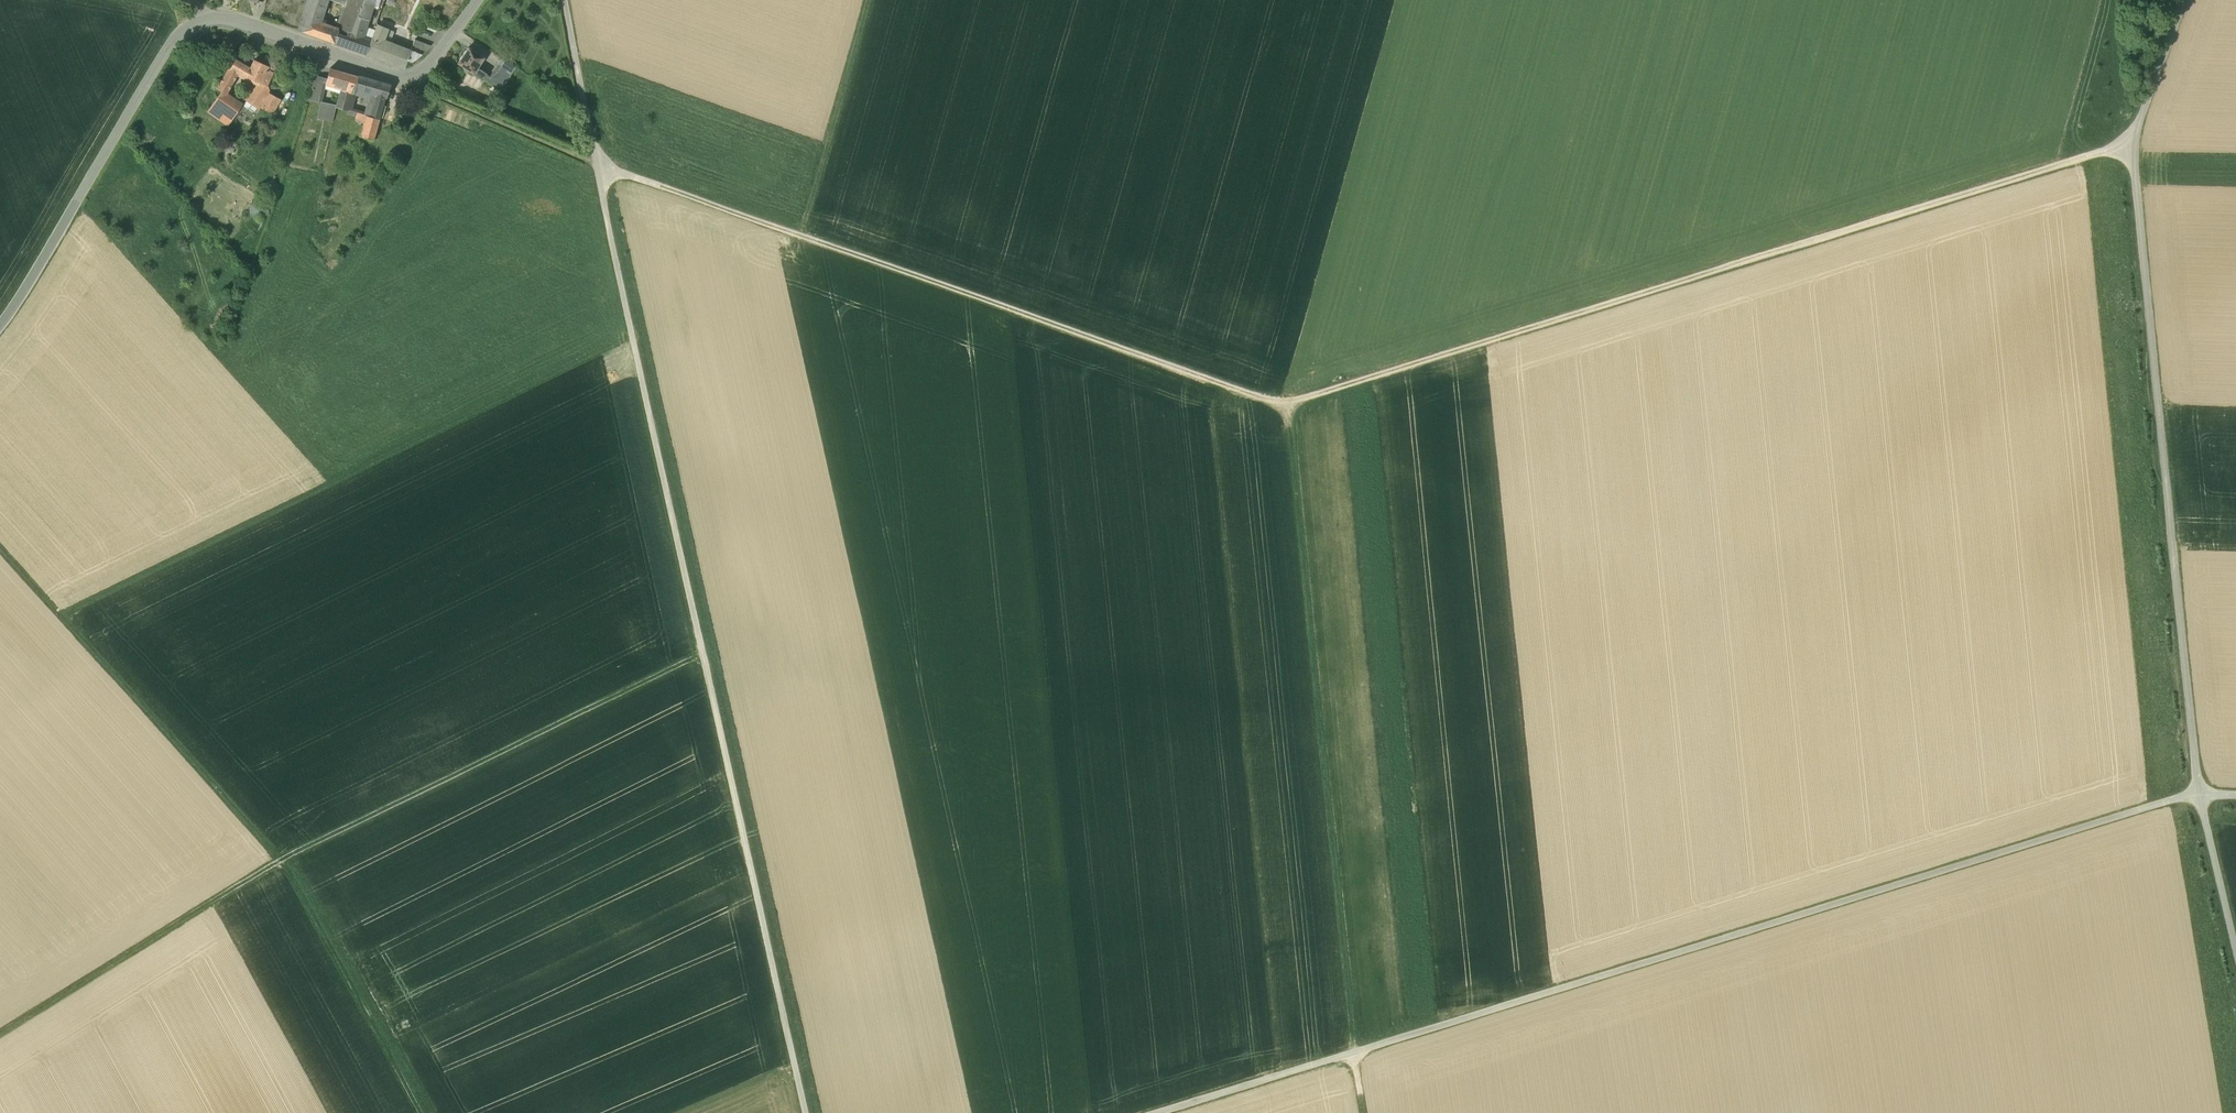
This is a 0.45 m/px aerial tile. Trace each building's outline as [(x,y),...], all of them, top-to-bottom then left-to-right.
[(305,32),(314,0),(303,0),(295,29),(305,32)] [(317,36),(319,27),(327,1),(324,0),(314,0),(305,32),(317,36)] [(341,18),(354,24),(357,16),(359,14),(364,1),(360,0),(324,0),(327,1),(337,5),(337,7),(344,11),(341,18)] [(364,1),(359,14),(368,18),(376,22),(384,0),(364,0),(364,1)] [(359,14),(357,16),(354,24),(351,32),(362,36),(368,18),(359,14)] [(438,23),(425,16),(420,24),(433,32),(438,23)] [(354,24),(341,18),(336,31),(336,34),(349,38),(354,24)] [(2150,18),(2142,18),(2142,27),(2150,27),(2152,25),(2153,24),(2153,21),(2152,21),(2151,19),(2150,18)] [(371,41),(366,53),(403,68),(411,66),(420,61),(424,58),(410,52),(390,44),(395,32),(377,25),(371,41)] [(336,31),(319,27),(317,36),(333,42),(336,34),(336,31)] [(362,36),(351,32),(349,38),(336,34),(333,42),(366,53),(371,41),(362,38),(362,36)] [(415,41),(410,52),(424,58),(433,48),(415,41)] [(468,48),(457,63),(461,66),(460,69),(466,73),(467,70),(473,74),(477,67),(483,58),(468,48)] [(235,60),(218,88),(222,91),(225,93),(237,73),(242,64),(235,60)] [(267,67),(253,61),(253,62),(250,69),(242,64),(237,73),(257,81),(260,82),(266,70),(267,67)] [(494,76),(488,84),(502,93),(517,70),(504,61),(494,76)] [(477,67),(473,74),(483,80),(487,73),(477,67)] [(358,77),(330,69),(327,79),(326,78),(325,86),(340,90),(353,93),(355,87),(358,77)] [(257,81),(245,98),(247,100),(244,105),(244,107),(251,112),(254,112),(257,107),(259,108),(267,94),(268,93),(265,86),(272,73),(266,70),(260,82),(257,81)] [(326,78),(314,75),(309,100),(321,102),(325,86),(326,78)] [(388,86),(358,77),(355,87),(363,90),(369,92),(375,93),(373,103),(382,105),(388,86)] [(442,82),(432,79),(429,86),(439,89),(442,82)] [(362,96),(363,90),(355,87),(353,93),(362,96)] [(340,90),(336,106),(349,108),(353,93),(340,90)] [(225,93),(222,91),(208,111),(228,125),(241,105),(242,105),(241,104),(225,93)] [(367,101),(373,103),(375,93),(369,92),(367,101)] [(279,100),(267,94),(260,107),(272,113),(279,100)] [(507,101),(493,96),(486,112),(500,118),(507,101)] [(336,106),(321,102),(309,100),(306,114),(318,117),(333,120),(336,106)] [(375,129),(382,105),(373,103),(369,116),(366,127),(375,129)] [(349,110),(349,108),(336,106),(333,120),(354,124),(366,127),(369,116),(349,110)] [(318,117),(306,114),(303,119),(317,122),(318,117)] [(354,124),(333,120),(331,127),(352,131),(354,124)] [(369,156),(375,129),(366,127),(354,124),(352,131),(347,151),(369,156)] [(270,208),(256,209),(256,221),(270,221),(270,208)]
